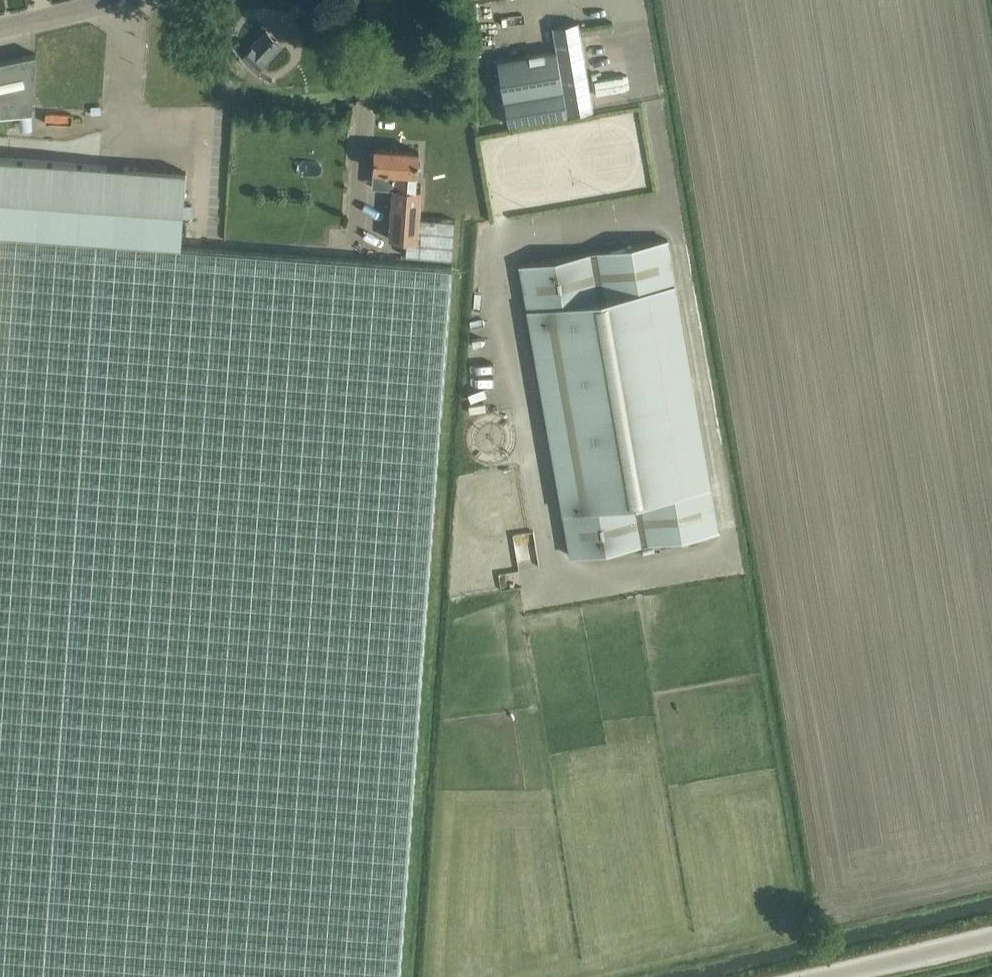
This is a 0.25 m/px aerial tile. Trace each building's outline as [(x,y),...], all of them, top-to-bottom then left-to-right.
[(497,59),(508,124),(594,109),(579,22),(552,26),(556,49),(497,59)] [(279,44),(266,31),(245,53),(258,66),(279,44)] [(32,111),(36,53),(0,60),(0,113),(32,111)] [(416,188),(418,151),(374,148),(374,152),(371,152),(370,164),(373,164),(372,170),(387,171),(386,178),(393,178),(393,186),(392,186),(388,237),(405,239),(404,254),(452,258),(454,219),(419,217),(421,188),(416,188)] [(180,246),(186,171),(0,157),(0,232),(180,246)] [(210,248),(180,246),(0,232),(0,976),(156,976),(210,248)] [(667,237),(649,240),(517,263),(569,556),(719,530),(667,237)] [(210,248),(156,976),(399,976),(451,265),(210,248)]
